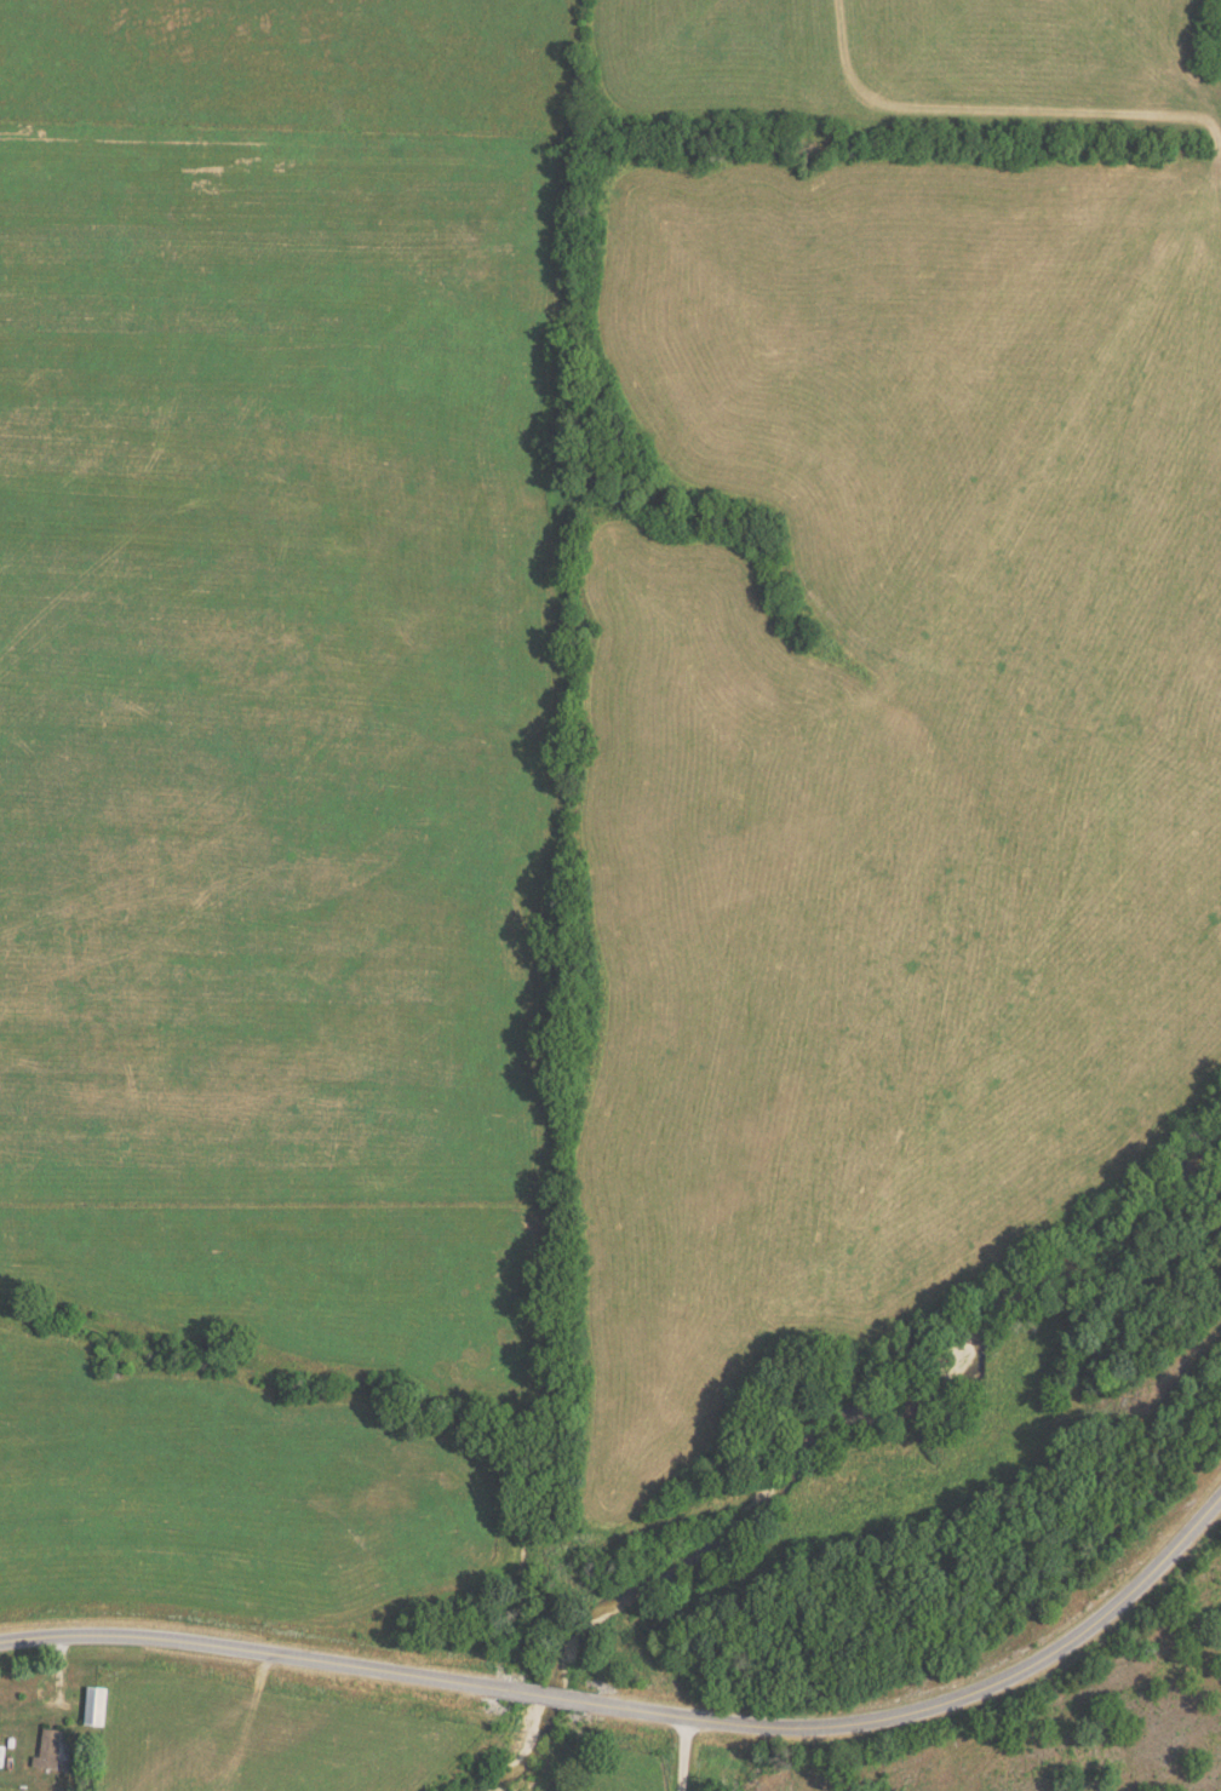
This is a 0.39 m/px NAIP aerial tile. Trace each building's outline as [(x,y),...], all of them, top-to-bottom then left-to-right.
[(87,1729),(112,1729),(112,1690),(87,1690),(87,1729)] [(65,1732),(41,1732),(41,1772),(65,1772),(65,1732)]
